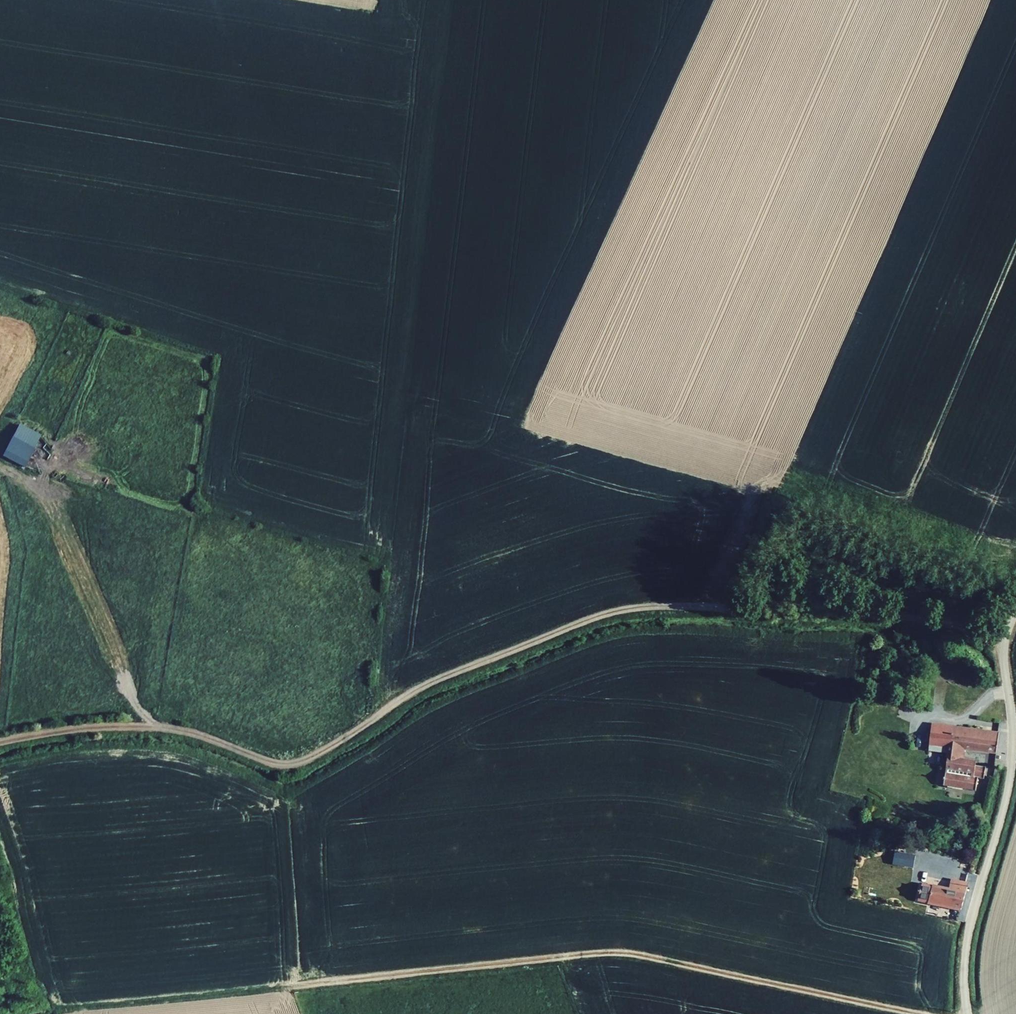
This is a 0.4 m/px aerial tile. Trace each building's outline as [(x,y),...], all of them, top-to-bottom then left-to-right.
[(11,428),(0,446),(0,451),(8,456),(22,435),(11,428)] [(1002,733),(954,726),(948,769),(984,774),(987,775),(988,766),(978,765),(978,761),(965,759),(967,748),(999,753),(1002,733)] [(986,778),(987,775),(984,774),(948,769),(948,770),(950,771),(949,773),(947,773),(946,786),(978,791),(980,778),(986,778)] [(917,856),(896,852),(894,864),(914,869),(917,856)] [(937,886),(923,884),(920,902),(961,911),(968,886),(965,885),(957,883),(952,882),(950,889),(937,886)]
